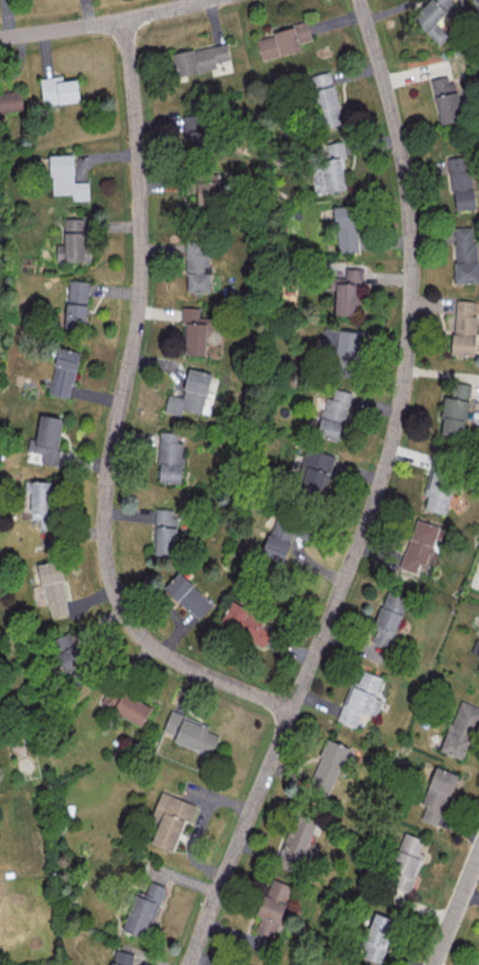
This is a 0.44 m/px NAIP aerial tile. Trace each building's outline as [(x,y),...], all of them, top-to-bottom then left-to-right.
[(411,17),(439,44),(448,35),(434,22),(455,0),(428,0),(411,17)] [(260,60),(300,51),(298,42),(311,39),(308,24),(255,36),(260,60)] [(172,54),(177,76),(216,68),(215,63),(230,60),(226,42),(172,54)] [(306,76),(318,129),(341,124),(330,71),(306,76)] [(39,78),(43,106),(79,100),(76,79),(62,81),(61,75),(39,78)] [(439,124),(460,121),(453,75),(432,78),(439,124)] [(21,91),(0,92),(0,112),(22,111),(21,91)] [(183,114),(182,144),(203,145),(204,115),(183,114)] [(348,189),(341,141),(323,144),(324,150),(308,153),(314,194),(348,189)] [(73,154),(50,154),(51,194),(71,194),(71,200),(88,200),(88,181),(74,181),(73,154)] [(447,158),(455,211),(474,208),(467,155),(447,158)] [(197,204),(222,203),(221,179),(196,180),(197,204)] [(333,207),(338,254),(359,251),(353,204),(333,207)] [(87,261),(86,218),(63,218),(64,244),(56,244),(56,262),(87,261)] [(454,227),(455,282),(477,282),(475,226),(454,227)] [(185,291),(209,292),(210,273),(207,273),(207,240),(186,240),(185,291)] [(362,268),(344,268),(344,276),(329,276),(328,289),(335,289),(335,315),(355,315),(356,282),(361,282),(362,268)] [(66,328),(86,328),(87,281),(67,280),(66,328)] [(452,355),(474,356),(476,315),(476,301),(455,300),(452,355)] [(206,330),(212,330),(213,317),(201,317),(202,308),(181,307),(181,323),(186,323),(185,354),(204,355),(206,330)] [(322,329),(322,360),(360,361),(360,329),(322,329)] [(48,393),(69,398),(79,351),(58,347),(48,393)] [(444,396),(439,434),(462,438),(470,384),(453,382),(451,397),(444,396)] [(350,392),(333,389),(331,399),(324,397),(316,435),(340,440),(350,392)] [(62,418),(39,414),(36,439),(29,438),(27,451),(42,453),(40,462),(55,465),(62,418)] [(177,432),(160,432),(157,482),(181,483),(183,442),(177,442),(177,432)] [(298,475),(304,476),(300,490),(322,496),(333,455),(305,447),(298,475)] [(424,509),(446,514),(454,476),(429,471),(424,495),(427,496),(424,509)] [(154,554),(176,555),(177,509),(155,508),(154,554)] [(419,563),(426,565),(439,526),(416,518),(400,568),(416,573),(419,563)] [(261,556),(283,563),(294,529),(272,522),(261,556)] [(37,564),(41,586),(33,588),(35,604),(48,602),(50,616),(68,613),(59,560),(37,564)] [(164,587),(198,620),(212,605),(179,572),(164,587)] [(371,641),(389,648),(409,597),(388,589),(374,625),(377,626),(371,641)] [(276,621),(230,601),(220,624),(266,645),(276,621)] [(69,683),(89,675),(71,631),(51,640),(69,683)] [(382,677),(359,669),(355,679),(353,678),(338,721),(355,726),(361,711),(374,716),(380,700),(375,698),(382,677)] [(151,708),(110,685),(100,702),(141,725),(151,708)] [(464,759),(478,717),(478,707),(458,700),(440,751),(464,759)] [(208,725),(171,710),(162,730),(175,736),(173,740),(210,755),(218,736),(206,731),(208,725)] [(346,746),(325,739),(308,791),(330,798),(346,746)] [(437,826),(458,775),(436,766),(421,803),(426,806),(420,819),(437,826)] [(151,843),(173,851),(184,820),(190,822),(197,805),(161,792),(152,815),(160,818),(151,843)] [(275,864),(298,874),(305,858),(312,861),(319,846),(308,841),(316,823),(297,815),(275,864)] [(424,854),(419,852),(424,840),(403,832),(384,883),(409,893),(424,854)] [(271,938),(293,886),(271,877),(256,914),(260,916),(254,931),(271,938)] [(164,886),(149,881),(145,894),(136,891),(122,930),(147,938),(164,886)] [(380,964),(396,920),(373,911),(357,955),(380,964)] [(115,949),(111,964),(132,964),(134,954),(115,949)]
